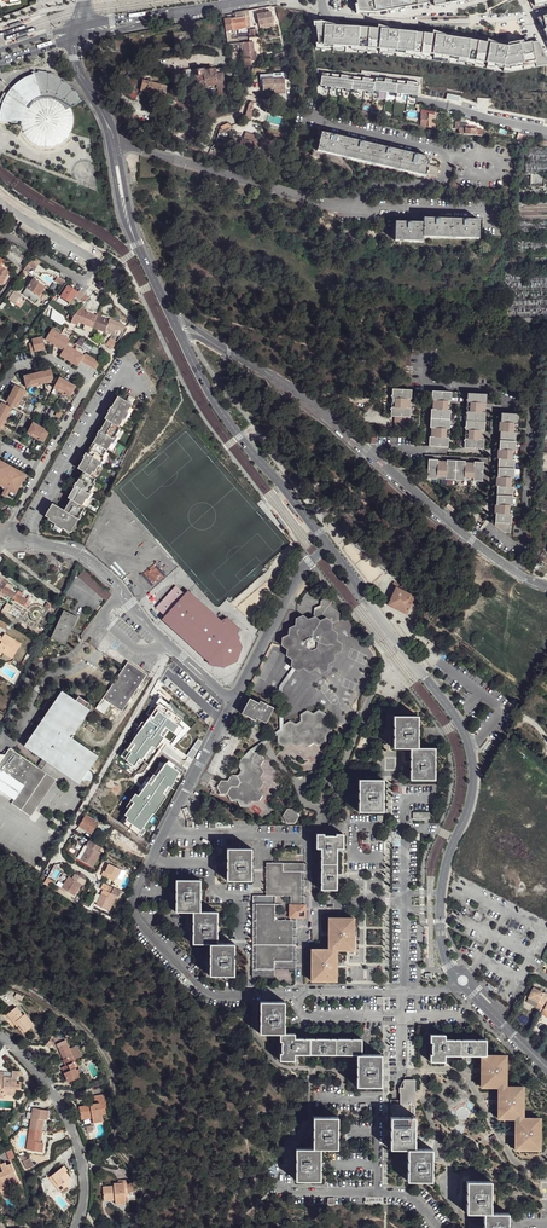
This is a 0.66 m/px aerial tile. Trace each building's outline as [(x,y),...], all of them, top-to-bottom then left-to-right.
[(357,4),(355,5),(357,13),(376,13),(376,12),(417,5),(417,6),(429,3),(429,1),(429,0),(357,0),(357,4)] [(534,9),(546,7),(546,6),(546,0),(529,0),(534,9)] [(235,14),(236,18),(238,30),(249,28),(250,27),(249,11),(235,14)] [(271,12),(258,14),(260,25),(273,22),(271,12)] [(537,18),(546,37),(546,15),(537,18)] [(236,18),(224,19),(226,31),(238,30),(236,18)] [(320,22),(313,22),(313,25),(311,25),(315,44),(316,44),(317,47),(325,49),(325,47),(333,47),(333,49),(342,48),(342,46),(351,47),(351,49),(367,51),(367,50),(376,51),(376,48),(380,49),(380,52),(388,52),(405,53),(405,54),(421,57),(421,56),(429,57),(430,54),(433,55),(433,58),(442,59),(442,58),(458,60),(458,61),(475,65),(475,63),(483,66),(483,62),(487,63),(487,66),(495,67),(503,69),(503,71),(510,72),(510,70),(510,68),(513,68),(523,66),(523,67),(536,63),(532,42),(523,44),(523,41),(508,44),(507,47),(505,47),(488,40),(487,43),(449,37),(433,31),(433,34),(393,31),(377,26),(376,29),(339,27),(325,23),(320,22)] [(248,43),(242,44),(244,68),(250,68),(249,63),(256,62),(255,53),(253,53),(252,43),(248,43)] [(1,121),(13,121),(13,120),(21,120),(22,126),(23,130),(24,133),(27,136),(28,137),(29,138),(32,141),(35,143),(39,144),(42,145),(48,145),(51,145),(55,144),(60,142),(63,140),(67,136),(69,133),(71,130),(73,125),(73,119),(73,114),(72,110),(70,107),(82,99),(83,98),(74,89),(63,80),(61,78),(56,75),(51,72),(47,72),(36,70),(37,72),(34,72),(33,71),(30,72),(32,78),(38,94),(36,95),(34,96),(32,97),(30,99),(19,85),(19,84),(14,89),(10,94),(9,96),(3,93),(0,99),(0,120),(1,121)] [(204,70),(198,72),(198,77),(196,77),(198,88),(208,86),(207,85),(217,83),(217,85),(219,85),(224,84),(225,84),(223,74),(216,75),(215,71),(205,73),(204,70)] [(419,83),(323,71),(321,85),(326,86),(325,89),(329,89),(329,86),(333,87),(332,90),(335,90),(335,87),(347,89),(346,91),(351,92),(351,89),(353,89),(353,92),(356,93),(357,90),(369,91),(368,94),(373,95),(373,92),(374,92),(374,90),(375,91),(375,93),(379,94),(379,91),(390,92),(390,95),(395,96),(395,93),(397,93),(397,96),(400,97),(401,94),(412,95),(412,98),(417,99),(417,96),(418,96),(419,83)] [(23,82),(19,85),(30,99),(32,97),(34,96),(36,95),(38,94),(32,78),(27,80),(23,82)] [(163,85),(145,78),(141,88),(159,95),(161,91),(163,85)] [(274,79),(262,79),(262,90),(274,90),(274,80),(274,79)] [(285,80),(274,80),(274,90),(274,91),(285,91),(285,80)] [(458,101),(459,96),(446,92),(445,98),(458,101)] [(429,115),(421,113),(420,126),(428,128),(428,124),(429,115)] [(467,122),(460,121),(459,134),(482,136),(483,131),(476,130),(476,127),(470,126),(470,125),(467,125),(467,122)] [(285,134),(271,131),(269,139),(275,141),(283,143),(285,134)] [(429,156),(320,131),(316,149),(425,175),(425,172),(437,175),(439,166),(438,166),(439,164),(435,163),(435,165),(428,163),(429,156)] [(258,137),(248,134),(246,140),(251,142),(256,143),(256,141),(258,137)] [(256,141),(256,143),(253,149),(253,151),(252,152),(267,157),(270,146),(274,147),(275,141),(269,139),(264,138),(263,142),(256,141)] [(246,140),(244,139),(242,145),(253,149),(256,143),(254,143),(251,142),(246,140)] [(526,147),(526,171),(546,171),(546,147),(526,147)] [(518,188),(518,199),(546,198),(546,189),(544,189),(518,188)] [(424,222),(395,221),(395,240),(423,241),(423,236),(479,239),(480,220),(424,217),(424,222)] [(514,243),(514,250),(546,249),(546,242),(514,243)] [(8,252),(24,261),(28,254),(12,245),(8,252)] [(33,257),(28,264),(32,267),(35,270),(40,262),(33,257)] [(506,263),(506,270),(546,269),(546,261),(506,263)] [(0,266),(0,281),(3,282),(4,281),(6,282),(10,275),(8,274),(9,271),(0,266)] [(47,287),(34,278),(33,280),(46,289),(47,287)] [(46,289),(33,280),(23,294),(28,297),(29,295),(31,297),(30,298),(36,303),(46,289)] [(77,292),(66,284),(58,294),(71,302),(75,295),(77,292)] [(88,298),(79,290),(77,292),(75,295),(84,303),(88,298)] [(21,296),(14,291),(8,299),(15,304),(21,296)] [(102,315),(96,313),(96,315),(84,310),(85,308),(82,307),(75,318),(74,323),(80,325),(81,323),(107,332),(107,331),(120,336),(123,331),(125,325),(124,324),(109,319),(109,320),(101,317),(102,315)] [(66,345),(70,339),(53,328),(45,338),(63,350),(66,345)] [(20,337),(13,332),(10,338),(17,342),(20,337)] [(40,336),(33,338),(33,342),(29,343),(32,352),(44,349),(43,347),(40,336)] [(83,356),(66,345),(63,350),(60,356),(77,367),(80,362),(83,356)] [(85,354),(83,356),(80,362),(93,371),(98,364),(85,354)] [(50,370),(22,376),(25,389),(52,382),(50,370)] [(74,388),(59,378),(52,388),(67,398),(74,388)] [(410,388),(391,386),(390,393),(389,394),(390,395),(393,396),(392,404),(390,405),(388,406),(390,407),(390,414),(398,414),(409,415),(409,406),(406,405),(405,403),(404,403),(404,399),(406,399),(406,396),(410,397),(410,388)] [(27,395),(15,387),(4,402),(16,410),(27,395)] [(450,390),(431,389),(430,397),(431,398),(434,398),(434,400),(436,400),(436,405),(433,405),(433,407),(430,407),(429,424),(432,425),(432,427),(435,427),(434,432),(432,432),(432,434),(430,434),(428,435),(428,442),(447,444),(448,438),(449,437),(448,435),(445,435),(445,426),(448,426),(449,425),(448,423),(449,410),(451,409),(449,408),(446,407),(447,399),(450,399),(451,398),(450,396),(450,390)] [(485,392),(466,391),(466,397),(464,398),(465,400),(469,400),(469,408),(466,408),(464,410),(465,411),(464,424),(462,425),(464,427),(467,427),(466,436),(463,436),(462,437),(463,438),(463,445),(482,446),(483,439),(482,438),(478,437),(479,435),(476,435),(477,430),(479,430),(479,428),(482,428),(483,427),(484,410),(483,409),(481,409),(481,407),(478,406),(478,402),(481,402),(481,400),(484,400),(485,399),(485,392)] [(125,402),(117,397),(103,419),(105,420),(118,427),(122,419),(126,413),(130,405),(125,402)] [(128,397),(125,402),(130,405),(134,400),(128,397)] [(0,403),(0,428),(12,411),(0,403)] [(517,411),(501,410),(500,419),(501,420),(506,420),(506,422),(507,422),(507,427),(505,427),(505,429),(500,429),(499,447),(503,447),(504,449),(506,449),(506,454),(503,454),(503,456),(499,456),(498,457),(498,473),(498,474),(503,475),(502,477),(505,477),(505,481),(502,481),(502,483),(498,483),(497,483),(497,484),(496,500),(497,502),(501,502),(501,504),(503,504),(503,509),(500,508),(500,511),(496,511),(495,512),(495,523),(504,530),(511,530),(511,515),(513,514),(512,513),(512,511),(509,511),(510,502),(512,502),(514,500),(513,499),(513,487),(514,485),(513,485),(513,483),(510,483),(511,475),(513,475),(515,473),(514,472),(514,460),(516,459),(515,457),(515,456),(512,456),(512,447),(515,448),(515,447),(517,446),(515,445),(516,433),(518,432),(516,431),(516,430),(514,429),(514,420),(517,420),(517,419),(518,418),(517,417),(517,411)] [(61,415),(56,412),(53,417),(58,420),(61,415)] [(409,415),(398,414),(397,425),(408,426),(409,415)] [(118,427),(105,420),(76,470),(81,473),(88,477),(90,473),(92,474),(97,467),(102,459),(110,444),(115,436),(119,428),(118,427)] [(47,435),(31,426),(25,436),(41,446),(47,435)] [(480,477),(481,458),(473,458),(473,465),(463,464),(463,457),(446,456),(445,463),(436,463),(436,455),(428,455),(426,474),(480,477)] [(473,458),(463,457),(463,464),(473,465),(473,458)] [(3,491),(0,495),(5,498),(7,494),(12,497),(25,475),(0,461),(0,489),(3,491)] [(88,477),(81,473),(66,498),(68,500),(80,507),(84,499),(88,492),(93,485),(91,484),(93,480),(88,477)] [(80,507),(68,500),(62,510),(51,504),(43,516),(47,518),(46,520),(54,524),(62,529),(69,534),(77,521),(80,516),(84,509),(80,507)] [(83,569),(77,576),(106,601),(112,594),(83,569)] [(220,622),(185,589),(182,593),(173,585),(153,607),(162,615),(160,618),(177,635),(176,636),(206,664),(220,667),(222,666),(233,659),(239,644),(232,634),(236,628),(225,618),(220,622)] [(3,586),(0,590),(0,591),(12,598),(15,594),(3,586)] [(397,586),(396,588),(389,603),(407,612),(412,603),(409,602),(413,593),(399,586),(397,586)] [(409,602),(412,603),(417,605),(420,597),(413,593),(409,602)] [(27,601),(15,594),(12,598),(24,606),(27,601)] [(325,607),(318,611),(316,619),(313,621),(306,617),(299,620),(298,626),(290,630),(289,636),(282,638),(282,645),(287,649),(287,656),(292,660),(292,666),(295,667),(299,670),(306,667),(311,671),(316,668),(322,673),(329,669),(330,663),(335,662),(336,654),(344,650),(345,643),(340,640),(340,633),(335,631),(335,624),(342,621),(342,612),(338,611),(339,603),(334,599),(326,602),(325,607)] [(54,607),(45,602),(42,607),(51,612),(54,607)] [(76,617),(62,610),(49,638),(64,644),(76,617)] [(0,637),(0,652),(2,653),(3,652),(13,659),(20,646),(15,643),(17,641),(5,634),(2,638),(0,637)] [(145,674),(126,661),(121,667),(101,697),(120,710),(145,674)] [(280,728),(249,752),(244,758),(252,758),(254,752),(256,752),(278,736),(284,732),(284,724),(285,722),(284,690),(299,670),(295,667),(280,688),(280,728)] [(88,702),(77,695),(74,699),(61,690),(24,745),(78,783),(97,755),(70,736),(89,708),(85,706),(88,702)] [(261,702),(251,697),(243,712),(256,720),(257,717),(267,722),(275,706),(263,699),(261,702)] [(131,730),(146,736),(155,715),(140,709),(131,730)] [(284,732),(278,736),(279,743),(286,748),(293,743),(299,747),(304,742),(312,747),(318,743),(324,746),(330,742),(330,734),(336,731),(336,723),(332,721),(330,714),(323,710),(316,714),(309,711),(301,715),(301,719),(297,722),(291,720),(285,722),(284,724),(284,732)] [(421,716),(397,716),(396,747),(414,748),(414,780),(438,779),(438,748),(421,748),(421,716)] [(8,747),(0,759),(0,789),(13,798),(10,802),(30,816),(37,806),(19,793),(37,766),(8,747)] [(252,758),(244,758),(240,767),(243,771),(240,779),(243,783),(241,786),(234,786),(230,795),(233,800),(240,800),(242,806),(250,807),(253,800),(261,801),(265,794),(263,788),(266,782),(262,775),(266,771),(262,765),(266,760),(262,753),(256,752),(254,752),(252,758)] [(137,767),(145,771),(148,764),(140,760),(137,767)] [(55,779),(37,766),(19,793),(37,806),(55,779)] [(386,811),(386,779),(361,779),(361,811),(386,811)] [(298,809),(290,808),(285,815),(289,821),(296,822),(301,814),(298,809)] [(102,822),(86,814),(81,825),(97,833),(102,822)] [(134,843),(108,824),(105,827),(110,830),(108,832),(131,848),(134,843)] [(339,888),(339,856),(339,848),(344,848),(343,833),(337,833),(337,835),(327,835),(327,832),(318,833),(319,848),(323,847),(323,848),(324,889),(339,888)] [(89,847),(82,859),(92,865),(100,852),(98,851),(100,847),(90,841),(87,845),(89,847)] [(254,847),(230,847),(230,879),(254,879),(254,847)] [(125,871),(110,863),(106,872),(103,871),(102,876),(111,881),(114,876),(122,879),(125,871)] [(277,896),(292,897),(291,906),(300,906),(300,873),(290,872),(286,872),(286,864),(270,863),(270,896),(277,896)] [(307,864),(286,864),(286,872),(290,872),(300,873),(300,906),(291,906),(292,913),(297,914),(307,913),(307,864)] [(83,885),(69,878),(63,889),(76,896),(83,885)] [(211,943),(212,974),(236,975),(236,943),(219,944),(219,912),(202,911),(202,879),(178,879),(178,912),(194,912),(195,944),(211,943)] [(114,889),(104,885),(102,890),(103,891),(98,906),(103,908),(104,906),(111,909),(116,895),(118,890),(114,889)] [(103,891),(102,890),(99,888),(93,905),(98,906),(103,891)] [(261,969),(262,905),(276,905),(277,896),(270,896),(255,897),(254,977),(297,978),(298,921),(291,921),(291,962),(276,962),(276,969),(261,969)] [(277,910),(275,909),(276,905),(262,905),(261,969),(276,969),(276,962),(291,962),(291,921),(277,921),(277,910)] [(329,917),(330,949),(313,949),(314,979),(341,979),(340,949),(356,948),(355,916),(329,917)] [(544,990),(533,985),(528,995),(538,1000),(544,990)] [(544,990),(538,1000),(542,1002),(546,994),(546,993),(546,991),(544,990)] [(286,1001),(261,1000),(262,1032),(282,1033),(281,1040),(284,1040),(283,1052),(281,1052),(281,1060),(296,1060),(296,1054),(359,1054),(359,1086),(383,1086),(382,1054),(362,1054),(362,1037),(297,1036),(297,1033),(287,1033),(286,1001)] [(24,1017),(17,1008),(8,1016),(18,1029),(20,1028),(26,1034),(35,1027),(26,1015),(24,1017)] [(447,1034),(432,1034),(432,1042),(435,1042),(435,1054),(432,1054),(432,1062),(447,1062),(447,1055),(482,1057),(483,1086),(500,1087),(501,1119),(517,1119),(517,1149),(542,1149),(542,1118),(525,1118),(525,1086),(508,1087),(508,1057),(488,1056),(487,1040),(447,1039),(447,1034)] [(60,1051),(57,1047),(50,1053),(58,1062),(57,1063),(61,1067),(57,1070),(61,1075),(67,1082),(77,1075),(68,1063),(69,1062),(68,1060),(75,1055),(67,1046),(60,1051)] [(0,1073),(0,1090),(3,1090),(3,1094),(11,1094),(11,1091),(16,1090),(21,1091),(21,1084),(16,1083),(17,1077),(19,1078),(20,1073),(13,1072),(12,1078),(4,1078),(4,1074),(0,1073)] [(434,1181),(435,1148),(419,1148),(420,1117),(419,1103),(419,1084),(407,1084),(407,1090),(404,1090),(404,1097),(404,1102),(393,1102),(393,1117),(392,1147),(410,1148),(409,1181),(434,1181)] [(104,1099),(94,1100),(95,1107),(78,1109),(80,1123),(91,1121),(92,1125),(102,1124),(101,1118),(105,1117),(104,1111),(106,1110),(104,1099)] [(47,1113),(31,1111),(28,1132),(38,1133),(40,1122),(46,1122),(47,1113)] [(340,1115),(315,1116),(315,1148),(298,1147),(298,1180),(323,1180),(322,1148),(339,1148),(340,1127),(340,1115)] [(38,1133),(28,1132),(25,1154),(40,1156),(42,1146),(37,1145),(38,1133)] [(11,1148),(5,1151),(9,1160),(15,1158),(11,1148)] [(30,1157),(26,1159),(24,1154),(21,1155),(26,1170),(34,1167),(30,1157)] [(1,1170),(4,1177),(1,1178),(0,1179),(0,1191),(11,1187),(10,1185),(18,1182),(13,1169),(8,1171),(7,1167),(1,1170)] [(62,1173),(51,1179),(58,1190),(56,1191),(59,1197),(70,1190),(67,1186),(70,1184),(65,1177),(62,1173)] [(51,1179),(49,1181),(56,1191),(58,1190),(51,1179)] [(509,1213),(493,1213),(492,1182),(468,1181),(469,1213),(484,1213),(485,1227),(509,1227),(509,1213)] [(18,1182),(10,1185),(11,1187),(13,1193),(21,1189),(18,1182)] [(106,1188),(105,1200),(116,1202),(115,1206),(129,1207),(129,1199),(139,1199),(137,1188),(130,1188),(130,1185),(122,1184),(121,1187),(117,1186),(117,1189),(106,1188)] [(392,1199),(375,1199),(376,1207),(392,1207),(392,1199)]
